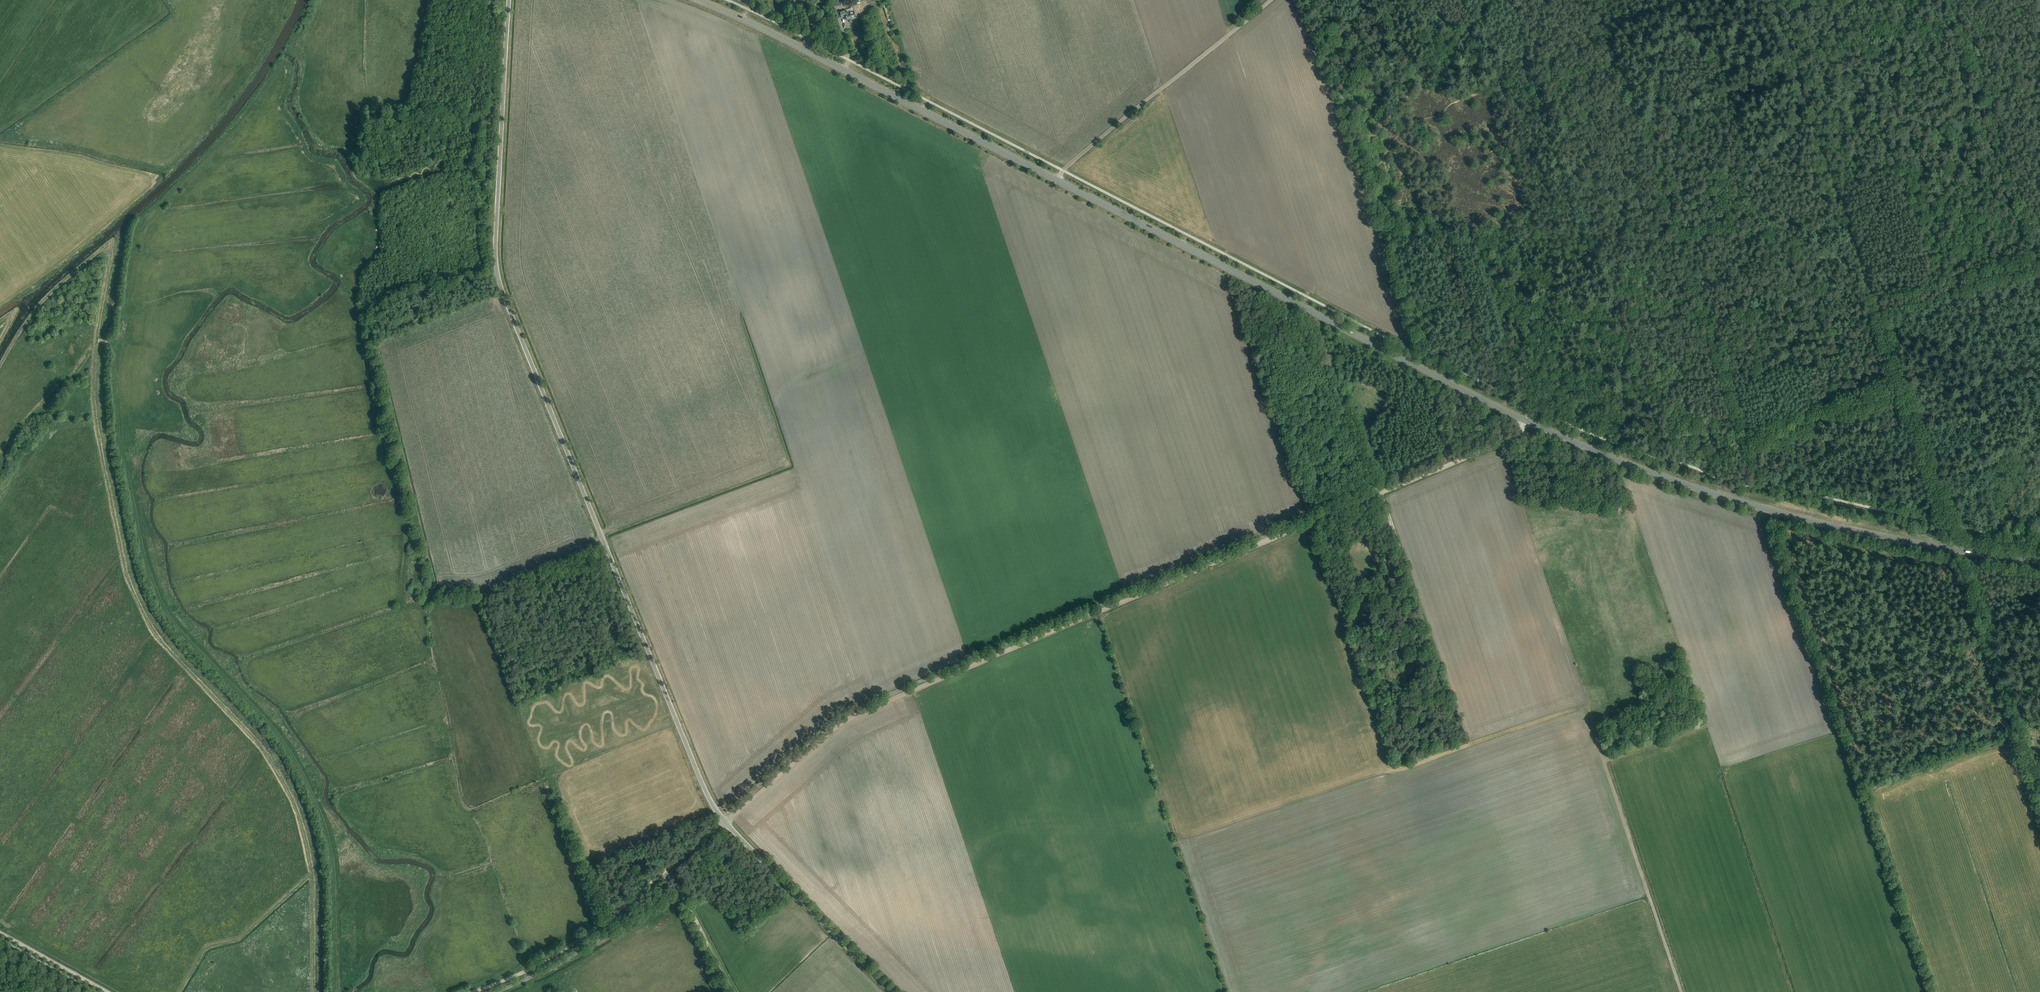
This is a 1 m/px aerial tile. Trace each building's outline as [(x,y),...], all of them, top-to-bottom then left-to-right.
[(839,12),(835,14),(837,19),(841,18),(845,17),(847,21),(856,18),(854,11),(847,13),(846,10),(839,12)]
